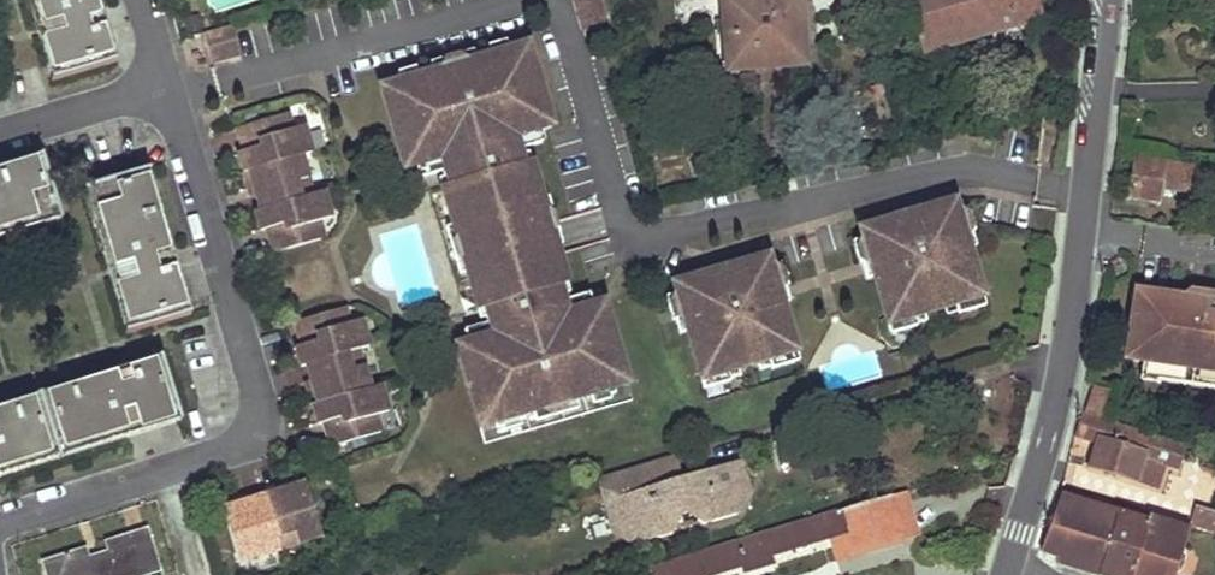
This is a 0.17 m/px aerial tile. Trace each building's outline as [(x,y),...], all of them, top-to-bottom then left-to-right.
[(31,11),(40,9),(37,0),(28,0),(31,11)] [(40,9),(31,11),(36,27),(97,9),(94,0),(37,0),(40,9)] [(212,10),(249,0),(209,0),(212,10)] [(607,0),(575,0),(583,29),(611,21),(607,0)] [(725,73),(759,70),(759,64),(801,61),(797,0),(720,0),(725,73)] [(924,53),(1041,19),(1035,0),(908,0),(924,53)] [(97,9),(36,27),(52,81),(84,72),(81,62),(67,66),(59,38),(72,34),(74,39),(103,31),(97,9)] [(200,19),(183,24),(187,38),(203,33),(200,19)] [(241,55),(233,26),(204,35),(212,64),(241,55)] [(103,31),(74,39),(81,62),(84,72),(113,64),(103,31)] [(72,34),(59,38),(67,66),(81,62),(74,39),(72,34)] [(552,127),(528,45),(381,88),(404,170),(416,167),(441,159),(444,171),(449,186),(451,194),(446,207),(472,293),(482,299),(485,310),(489,324),(492,336),(467,343),(456,346),(479,429),(627,386),(603,304),(592,307),(566,314),(563,302),(559,288),(556,277),(561,267),(556,248),(549,224),(542,200),(536,180),(526,175),(523,164),(519,150),(515,138),(541,130),(552,127)] [(801,61),(759,64),(759,70),(801,68),(801,61)] [(330,217),(322,191),(312,194),(300,156),(311,152),(304,126),(292,129),(287,113),(237,128),(244,151),(238,153),(248,189),(254,187),(256,194),(260,209),(255,211),(261,230),(266,228),(273,253),(324,238),(319,221),(330,217)] [(519,150),(544,142),(541,130),(515,138),(519,150)] [(57,211),(41,157),(0,169),(0,228),(57,211)] [(444,171),(441,159),(416,167),(419,178),(444,171)] [(1135,161),(1128,198),(1155,202),(1157,187),(1206,194),(1210,172),(1135,161)] [(536,180),(530,162),(523,164),(526,175),(536,180)] [(144,171),(88,187),(106,250),(101,252),(106,271),(167,253),(144,171)] [(441,188),(446,207),(451,194),(449,186),(441,188)] [(88,187),(83,189),(101,252),(106,250),(88,187)] [(555,222),(548,198),(542,200),(549,224),(555,222)] [(982,297),(953,201),(858,230),(886,325),(982,297)] [(0,228),(0,236),(60,218),(57,211),(0,228)] [(562,246),(555,222),(549,224),(556,248),(562,246)] [(167,253),(106,271),(125,335),(153,327),(150,315),(137,319),(127,283),(143,279),(146,289),(175,281),(167,253)] [(795,352),(767,257),(671,285),(700,381),(795,352)] [(567,286),(561,267),(556,277),(559,288),(567,286)] [(127,283),(137,319),(150,315),(153,314),(146,289),(143,279),(127,283)] [(175,281),(146,289),(153,314),(150,315),(153,327),(186,318),(175,281)] [(477,312),(485,310),(482,299),(472,293),(477,312)] [(1203,297),(1193,294),(1185,302),(1196,304),(1203,297)] [(566,314),(592,307),(589,295),(563,302),(566,314)] [(1209,296),(1203,297),(1196,304),(1185,302),(1150,296),(1148,306),(1132,303),(1130,315),(1125,314),(1123,327),(1119,340),(1124,341),(1121,353),(1141,358),(1140,362),(1191,369),(1214,373),(1214,302),(1209,296)] [(330,446),(380,431),(375,415),(387,412),(379,385),(368,388),(356,349),(367,346),(360,320),(348,324),(344,307),(293,322),(300,345),(295,347),(300,366),(305,364),(309,379),(312,386),(306,388),(317,424),(323,422),(330,446)] [(489,324),(463,331),(467,343),(492,336),(489,324)] [(162,361),(110,377),(128,438),(147,432),(138,402),(133,403),(129,390),(153,383),(157,393),(171,389),(162,361)] [(1191,369),(1188,386),(1214,390),(1214,373),(1191,369)] [(110,377),(41,398),(57,452),(102,438),(104,445),(128,438),(110,377)] [(153,383),(129,390),(133,403),(138,402),(157,396),(157,393),(153,383)] [(1112,390),(1095,384),(1087,411),(1104,416),(1112,390)] [(171,389),(157,393),(157,396),(138,402),(147,432),(181,422),(171,389)] [(57,452),(41,398),(0,411),(0,477),(17,472),(15,465),(57,452)] [(1089,467),(1156,487),(1162,466),(1176,470),(1183,445),(1083,415),(1076,437),(1096,443),(1089,467)] [(102,438),(57,452),(59,459),(104,445),(102,438)] [(57,452),(15,465),(17,472),(59,459),(57,452)] [(617,498),(632,542),(638,545),(672,535),(678,523),(676,517),(694,511),(695,518),(706,524),(737,515),(738,515),(744,501),(732,463),(684,477),(676,455),(610,474),(617,498)] [(740,461),(732,463),(744,501),(751,490),(740,461)] [(610,474),(599,479),(606,501),(617,498),(610,474)] [(218,504),(236,560),(277,548),(318,535),(301,478),(282,484),(284,489),(276,491),(261,496),(245,501),(238,503),(236,498),(218,504)] [(1095,500),(1061,490),(1058,500),(1092,510),(1095,500)] [(907,493),(892,498),(905,540),(918,535),(907,493)] [(617,498),(606,501),(616,535),(632,542),(617,498)] [(654,574),(709,574),(741,566),(745,574),(775,564),(772,556),(818,543),(817,539),(830,534),(832,540),(848,535),(855,556),(905,542),(905,540),(892,498),(825,518),(824,514),(651,566),(654,574)] [(1189,530),(1147,517),(1144,526),(1092,510),(1058,500),(1054,512),(1041,555),(1057,561),(1056,567),(1083,574),(1175,574),(1189,530)] [(694,511),(676,517),(678,523),(695,518),(694,511)] [(1197,512),(1193,531),(1214,538),(1214,518),(1197,512)] [(160,571),(147,529),(105,542),(108,550),(87,556),(84,548),(41,562),(45,574),(147,574),(160,571)] [(830,534),(817,539),(818,543),(832,540),(830,534)] [(848,535),(832,540),(839,561),(855,556),(848,535)]
